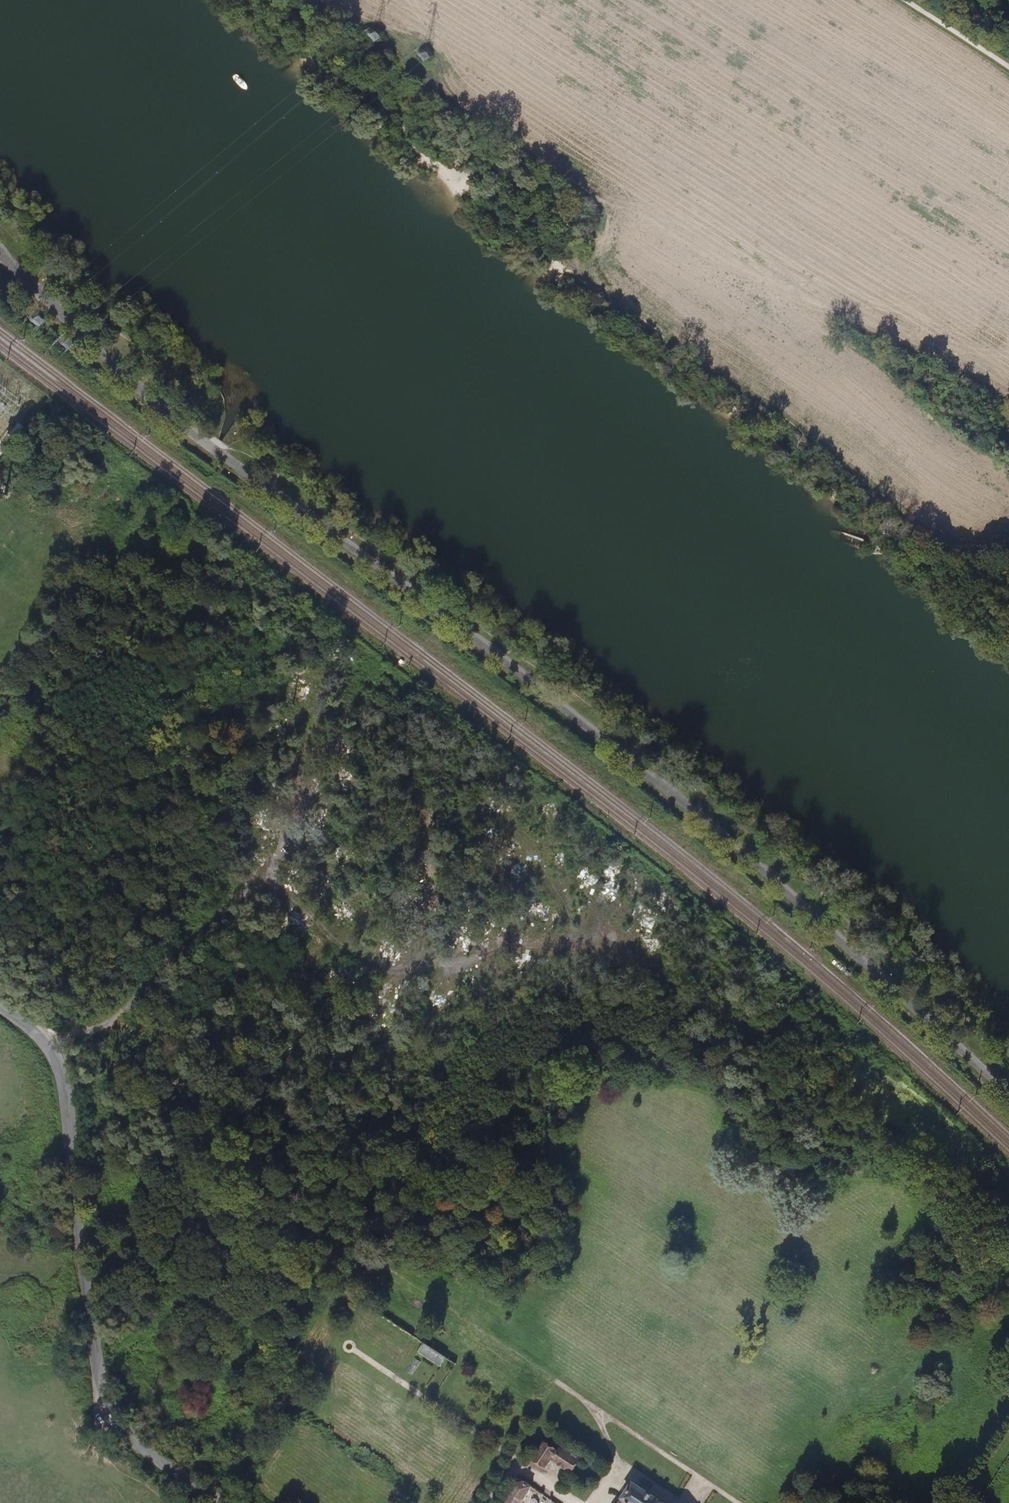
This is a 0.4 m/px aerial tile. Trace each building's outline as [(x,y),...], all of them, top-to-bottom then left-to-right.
[(362,587),(354,582),(350,588),(357,593),(362,587)] [(443,1363),(447,1353),(424,1343),(419,1353),(443,1363)] [(559,1451),(544,1442),(533,1459),(545,1468),(551,1459),(571,1472),(580,1459),(562,1447),(559,1451)] [(532,1486),(524,1481),(517,1483),(504,1502),(522,1502),(532,1486)] [(633,1481),(622,1497),(623,1498),(619,1502),(665,1502),(633,1481)]
